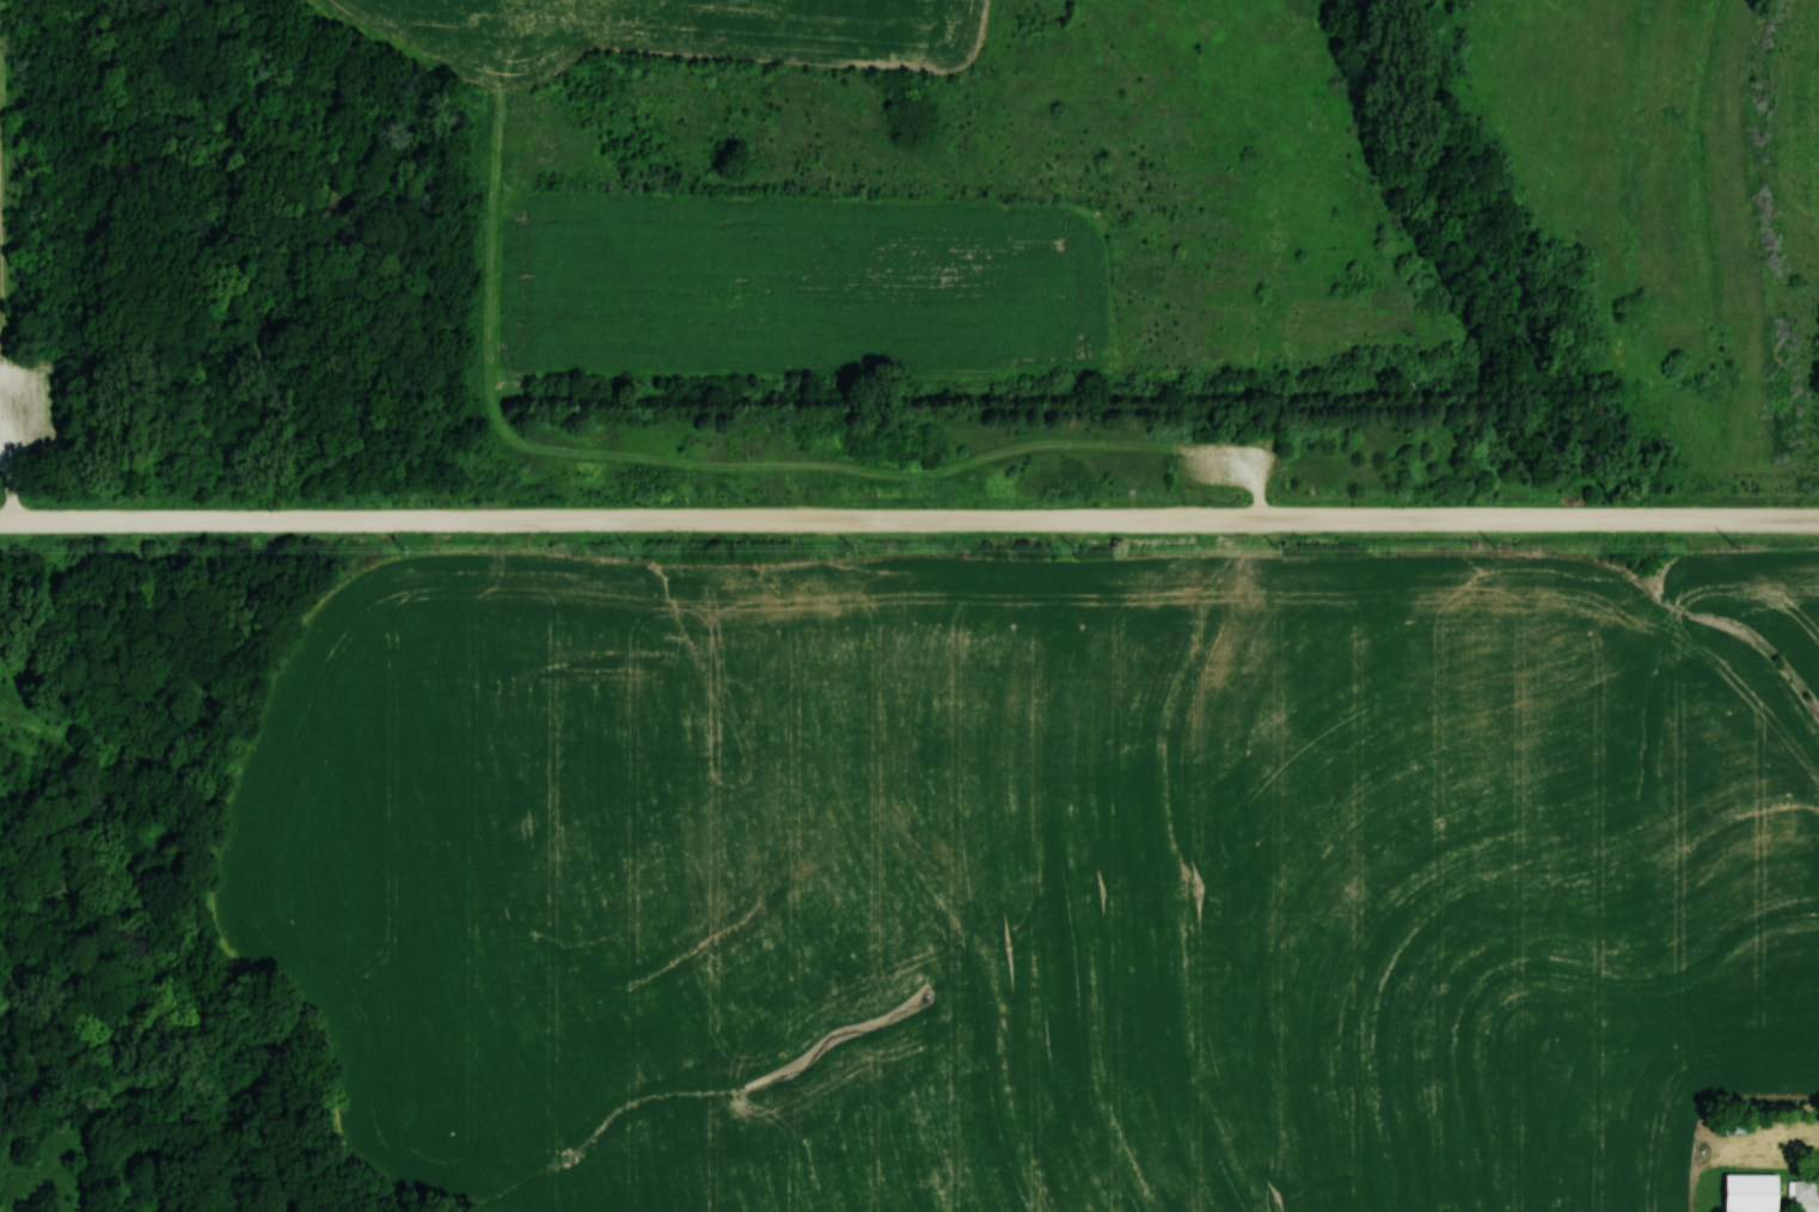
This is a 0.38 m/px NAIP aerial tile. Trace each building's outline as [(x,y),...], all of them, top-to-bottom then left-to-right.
[(1775,1174),(1722,1174),(1722,1211),(1775,1211),(1775,1174)] [(1815,1180),(1794,1180),(1794,1199),(1815,1199),(1815,1180)]
